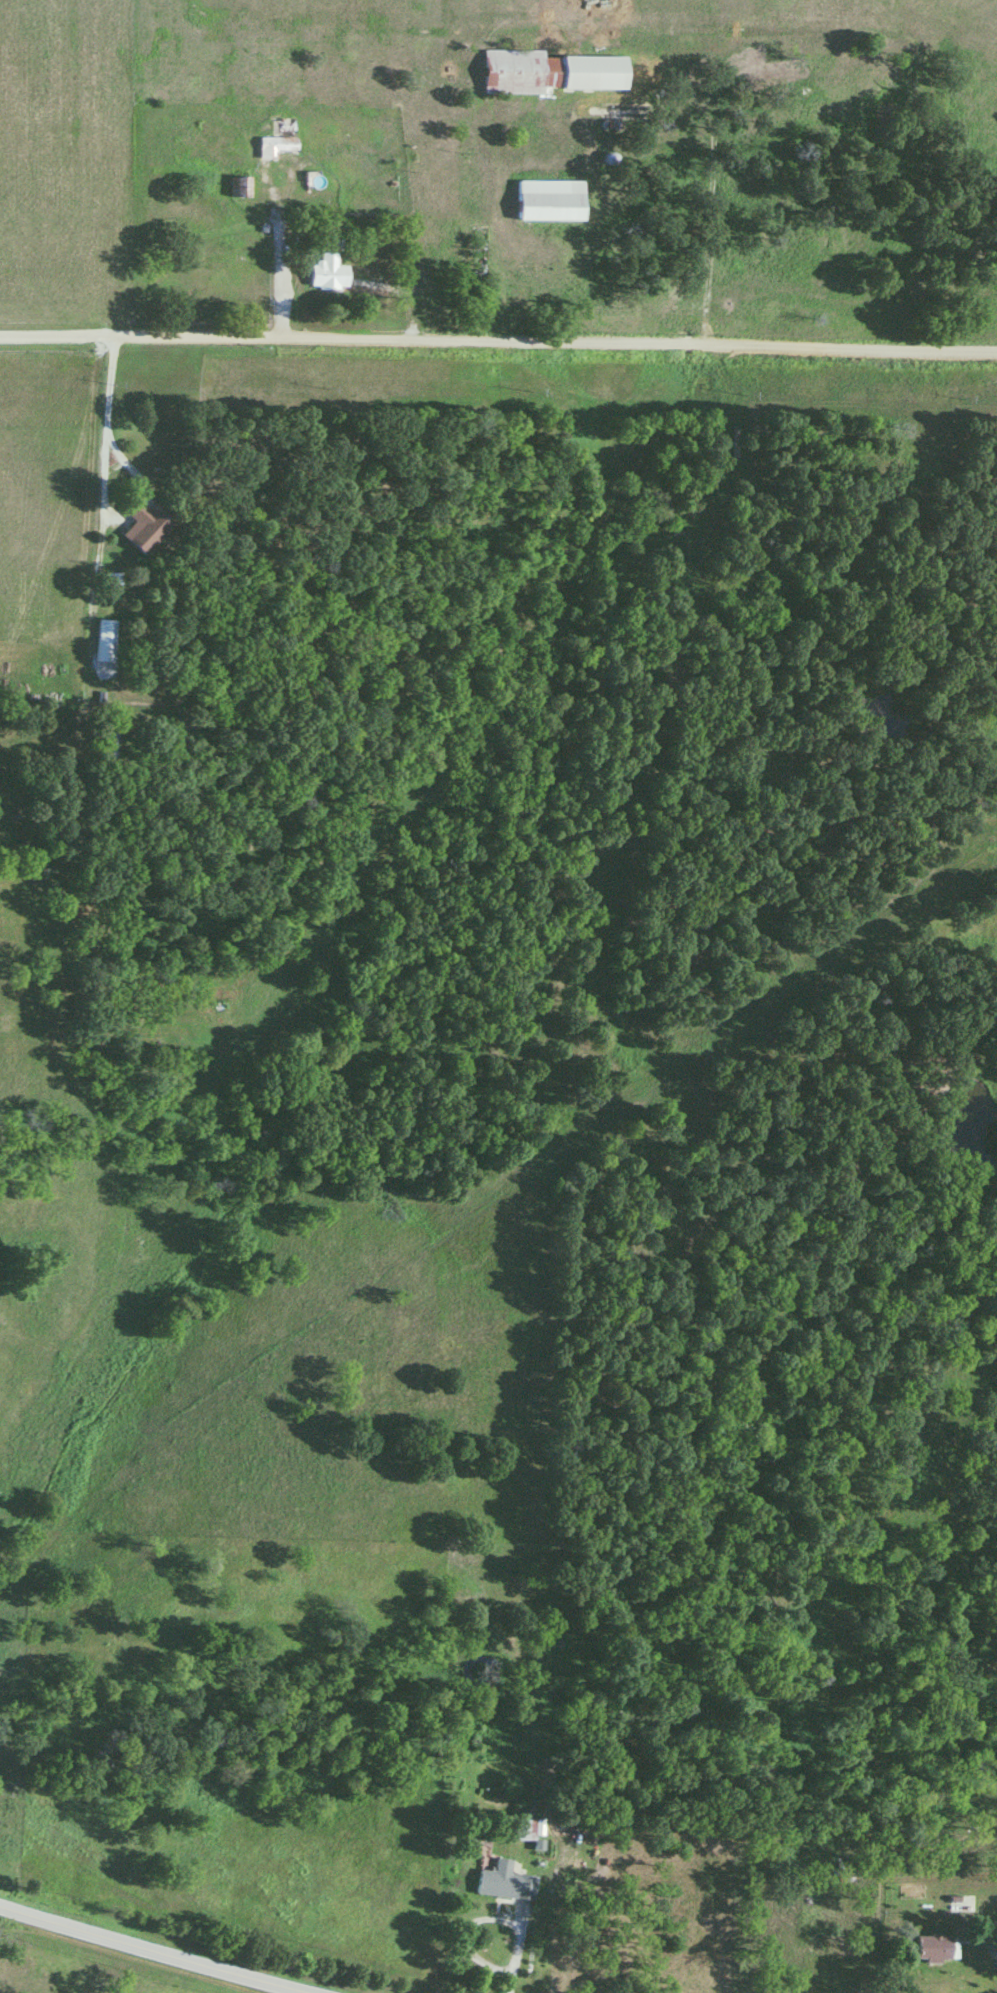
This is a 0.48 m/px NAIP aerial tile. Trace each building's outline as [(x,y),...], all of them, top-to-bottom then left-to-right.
[(628,58),(544,58),(544,52),(484,51),(484,95),(544,96),(544,90),(627,91),(628,58)] [(276,152),(298,152),(298,139),(260,139),(260,160),(276,160),(276,152)] [(250,199),(250,179),(230,179),(230,199),(250,199)] [(584,222),(584,182),(519,182),(520,222),(584,222)] [(311,263),(311,289),(348,290),(349,267),(337,267),(337,254),(320,254),(320,263),(311,263)] [(131,520),(119,538),(145,555),(166,523),(127,497),(117,511),(131,520)] [(114,620),(98,620),(98,647),(114,647),(114,620)] [(540,1820),(509,1820),(509,1842),(532,1842),(532,1837),(540,1837),(540,1820)] [(534,1877),(509,1875),(510,1861),(493,1860),(492,1872),(476,1871),(474,1896),(533,1901),(534,1877)] [(914,1937),(915,1961),(924,1961),(924,1964),(956,1963),(955,1937),(914,1937)]
